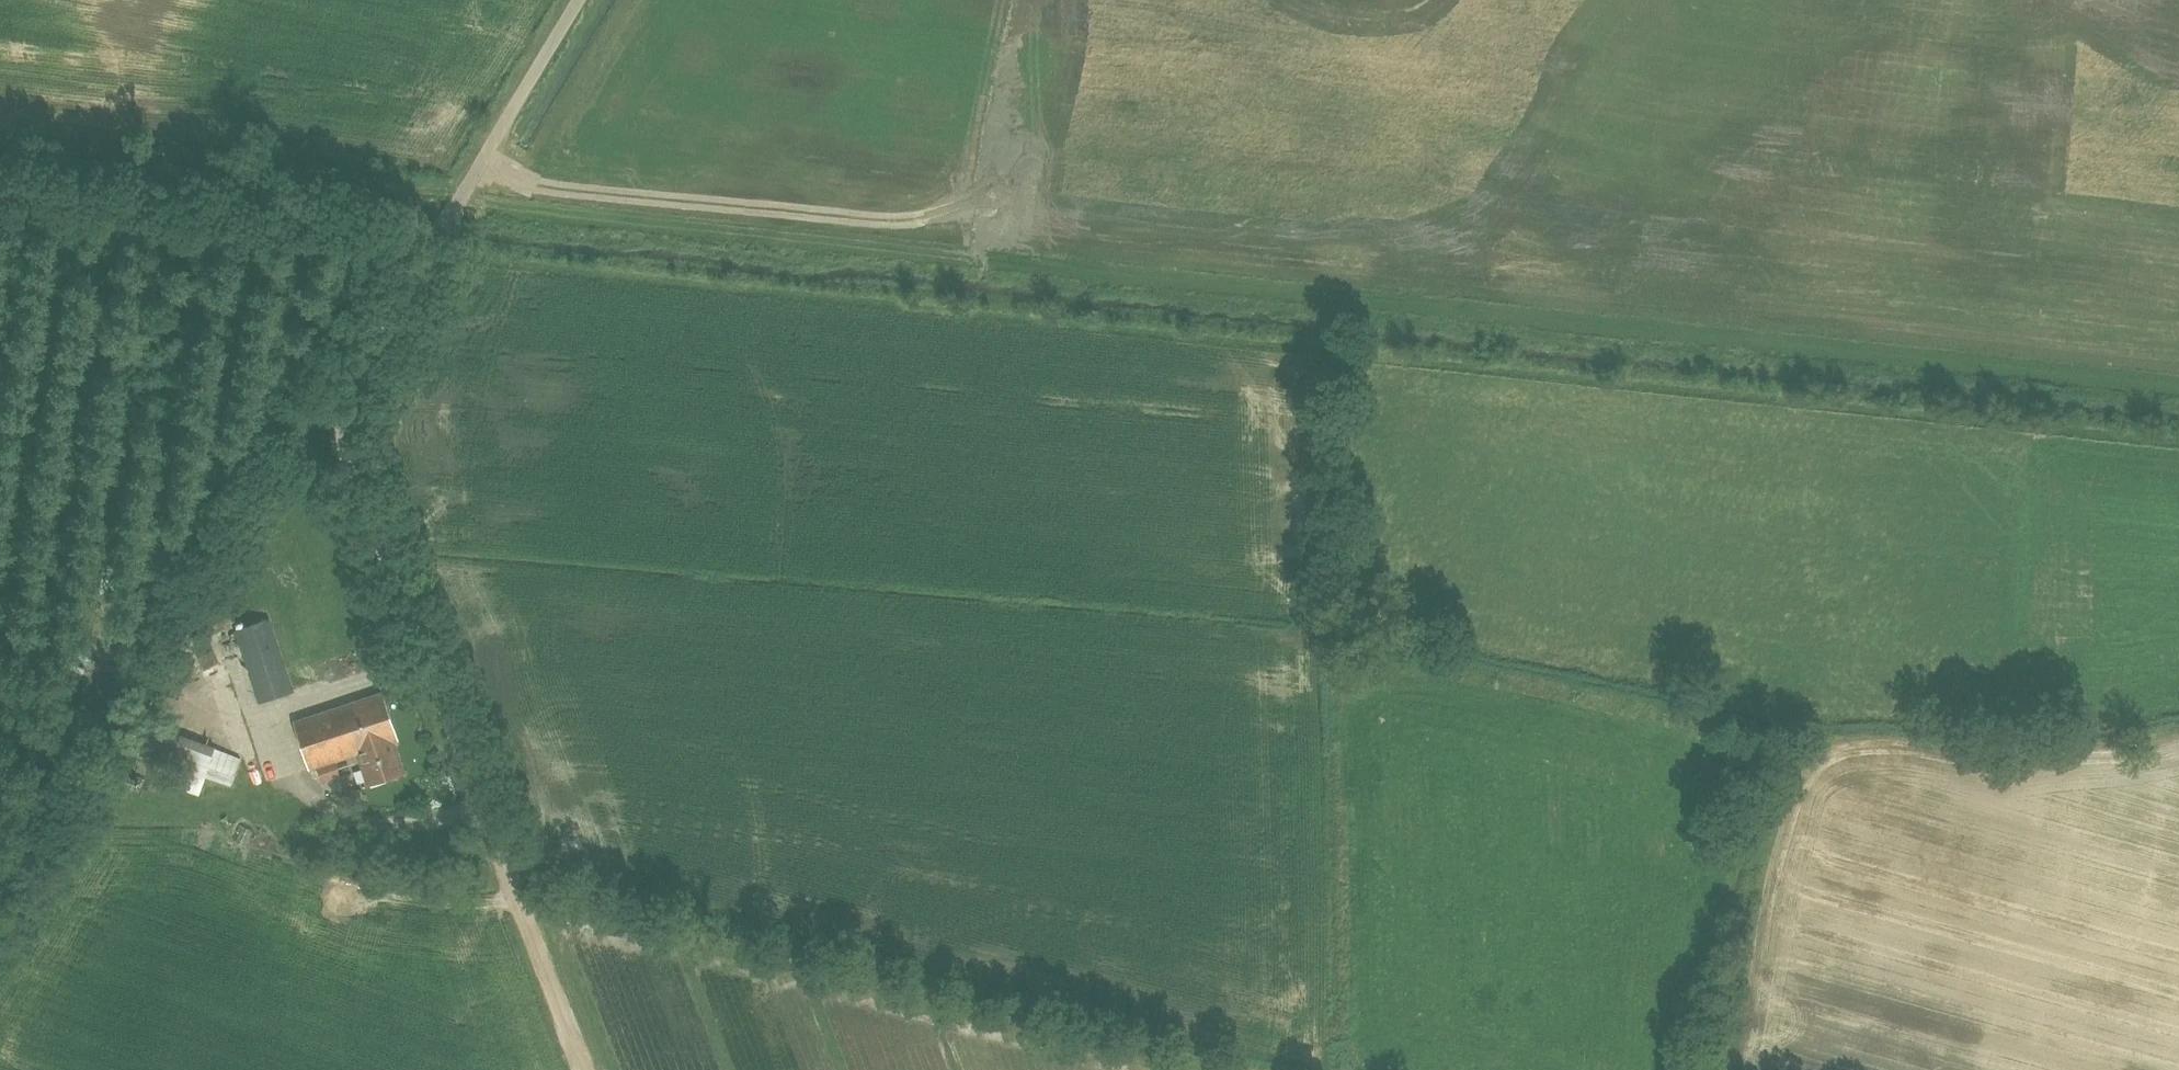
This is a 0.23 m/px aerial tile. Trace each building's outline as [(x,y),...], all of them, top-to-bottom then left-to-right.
[(259,701),(293,690),(269,617),(236,628),(259,701)] [(334,759),(357,751),(367,749),(363,736),(393,727),(381,691),(293,720),(309,768),(315,765),(321,783),(340,777),(334,759)] [(367,749),(357,751),(368,783),(402,772),(392,740),(397,739),(393,727),(363,736),(367,749)]
